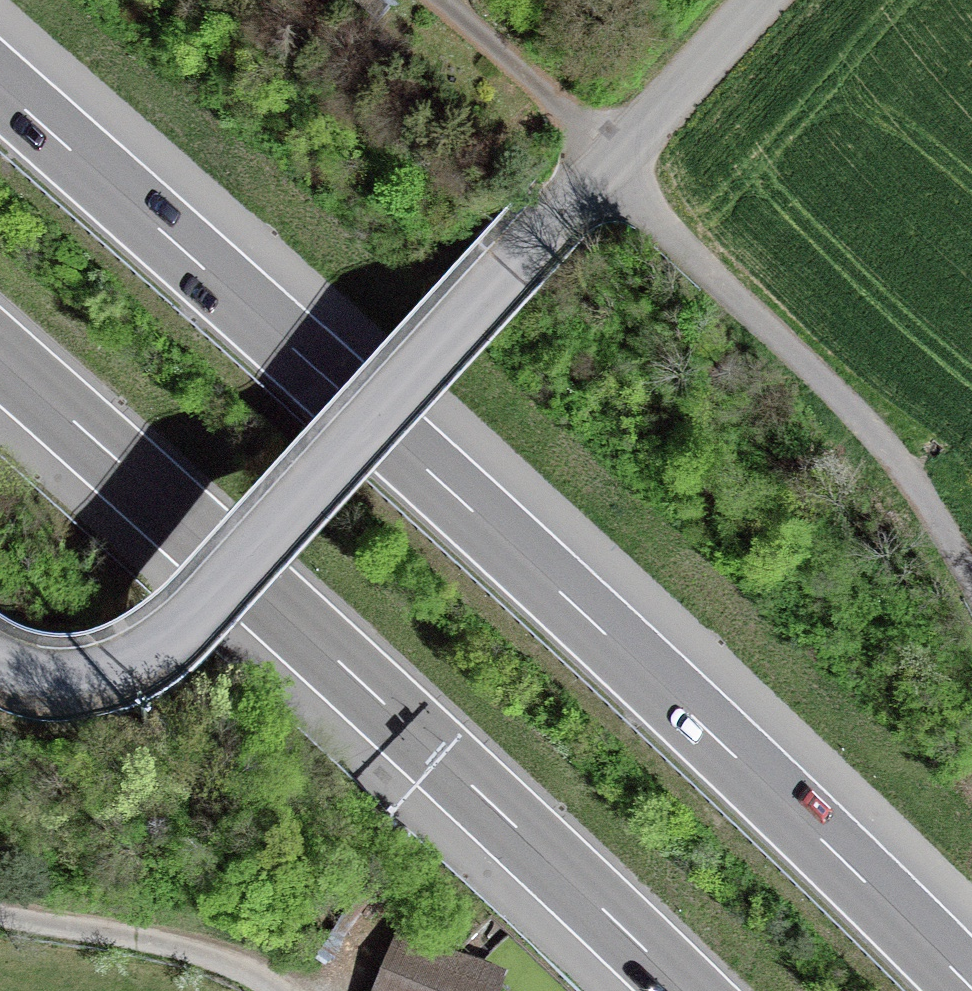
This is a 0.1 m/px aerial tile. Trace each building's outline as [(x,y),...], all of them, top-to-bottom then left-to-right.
[(396,926),(371,990),(500,990),(508,970),(396,926)]
